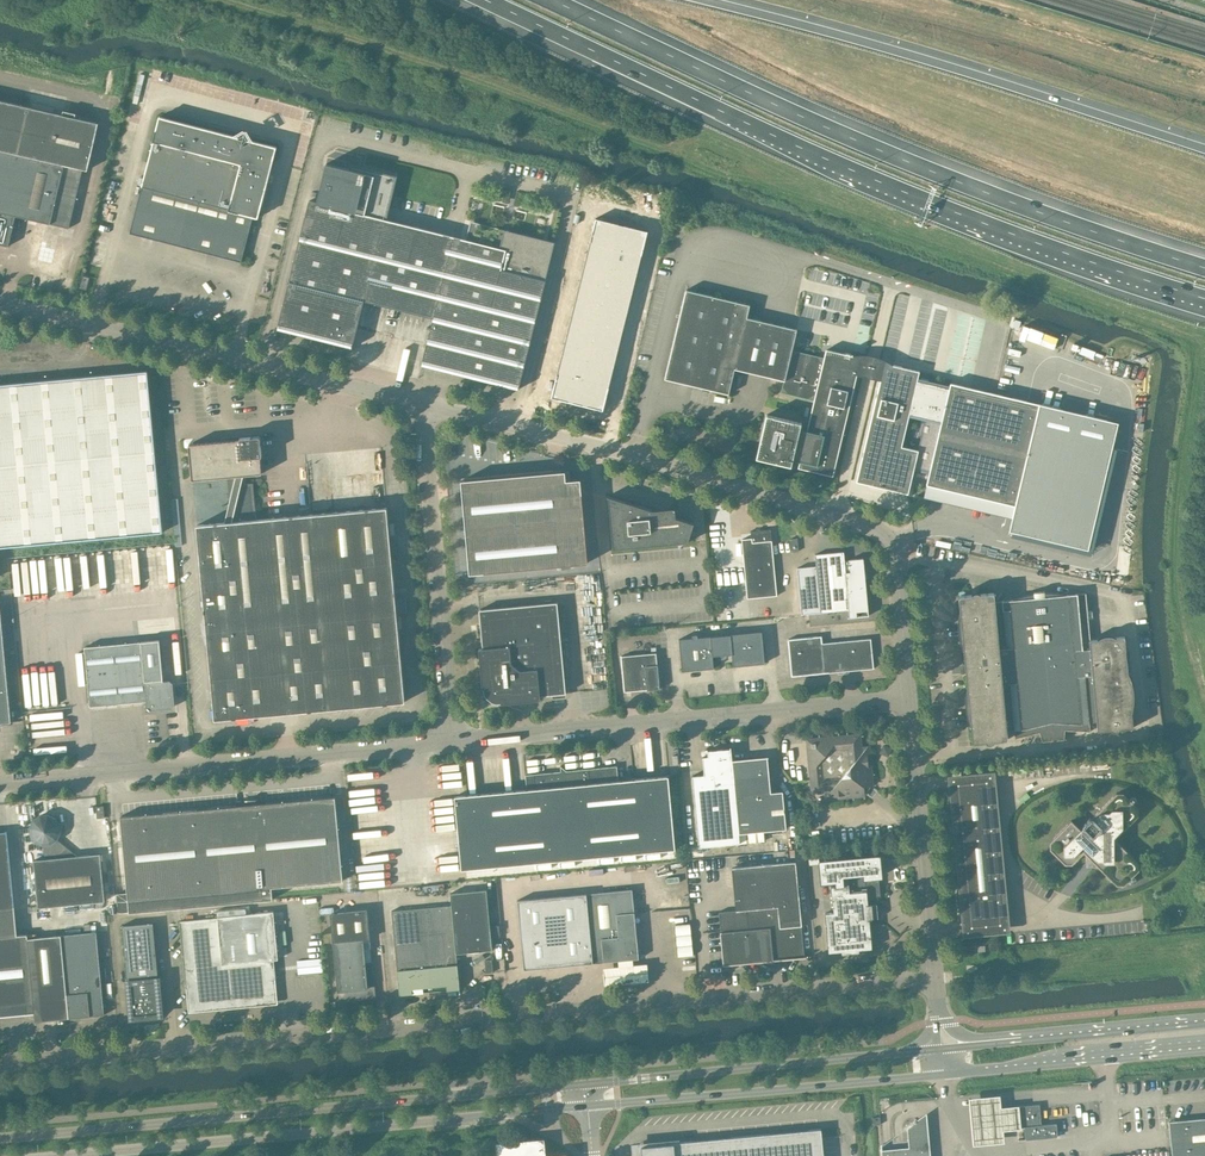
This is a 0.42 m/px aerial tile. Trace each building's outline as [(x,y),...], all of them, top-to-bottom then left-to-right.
[(9,246),(15,216),(69,228),(83,169),(87,170),(98,123),(0,100),(0,244),(9,246)] [(258,217),(273,162),(276,147),(247,139),(247,140),(239,138),(239,137),(160,116),(129,233),(153,239),(241,262),(253,216),(258,217)] [(309,200),(277,329),(350,347),(352,348),(363,301),(384,219),(385,219),(396,176),(351,165),(349,169),(327,163),(317,201),(309,200)] [(384,219),(363,301),(433,317),(421,365),(519,389),(546,280),(545,280),(554,242),(471,222),(466,239),(385,219),(384,219)] [(586,228),(544,392),(606,408),(646,245),(586,228)] [(86,290),(89,277),(83,275),(79,288),(86,290)] [(835,467),(853,391),(877,397),(878,393),(854,387),(857,375),(881,380),(885,363),(893,365),(891,363),(889,362),(887,361),(885,360),(883,359),(879,357),(876,356),(872,355),(869,355),(865,354),(863,354),(860,354),(857,354),(854,355),(852,355),(844,353),(842,362),(792,350),(797,329),(750,318),(747,317),(750,305),(742,303),(726,299),(698,292),(686,289),(665,379),(727,393),(729,394),(735,369),(739,370),(771,378),(784,381),(781,393),(814,400),(809,420),(807,431),(800,429),(801,423),(766,415),(756,458),(791,466),(792,460),(799,462),(798,468),(824,474),(833,476),(835,467)] [(919,371),(893,365),(885,363),(881,380),(878,393),(877,397),(857,481),(908,493),(918,450),(902,446),(907,422),(939,430),(927,484),(1015,505),(1039,404),(951,383),(948,396),(915,388),(919,371)] [(147,370),(0,384),(0,547),(162,532),(147,370)] [(405,702),(387,507),(257,519),(253,483),(245,484),(244,475),(262,474),(260,457),(262,456),(260,436),(239,438),(239,440),(188,444),(192,480),(227,477),(231,522),(196,525),(214,720),(405,702)] [(565,471),(462,480),(470,573),(588,562),(580,479),(566,480),(565,471)] [(613,549),(689,542),(689,541),(694,523),(676,517),(675,508),(652,510),(607,496),(613,549)] [(1076,526),(1077,519),(1058,517),(1057,524),(1076,526)] [(742,539),(742,540),(747,599),(777,596),(771,529),(750,531),(751,538),(742,539)] [(799,551),(797,538),(790,539),(792,552),(799,551)] [(117,552),(120,586),(131,585),(169,581),(166,547),(117,552)] [(869,616),(866,587),(863,558),(849,560),(845,561),(844,552),(815,554),(816,566),(797,568),(802,615),(821,613),(849,610),(850,618),(869,616)] [(107,553),(57,557),(60,593),(71,592),(70,591),(109,588),(107,553)] [(18,597),(50,594),(47,559),(15,562),(18,597)] [(1104,642),(1104,638),(1090,640),(1086,593),(1066,595),(1063,594),(1059,594),(1056,593),(1052,593),(1048,593),(1045,593),(1044,592),(1035,592),(1034,592),(1034,594),(1030,594),(1027,595),(1023,596),(1020,597),(1016,598),(1013,600),(995,601),(994,593),(981,594),(979,592),(977,592),(974,592),(973,593),(972,594),(958,596),(960,610),(962,610),(966,651),(963,651),(967,687),(969,687),(973,728),(971,728),(972,743),(986,741),(987,742),(990,743),(993,742),(994,741),(1008,739),(1007,731),(1014,730),(1015,738),(1040,732),(1042,741),(1064,739),(1065,730),(1090,731),(1090,723),(1097,722),(1098,731),(1111,730),(1113,731),(1118,731),(1120,729),(1134,728),(1132,713),(1129,713),(1125,672),(1128,672),(1125,636),(1111,638),(1111,641),(1104,642)] [(566,693),(557,602),(479,610),(482,648),(478,649),(482,688),(483,688),(484,692),(486,697),(492,701),(496,703),(501,702),(501,704),(540,700),(540,696),(566,693)] [(0,604),(0,723),(11,722),(0,604)] [(764,663),(761,631),(710,636),(679,639),(682,671),(714,668),(712,656),(731,654),(733,666),(764,663)] [(873,668),(871,639),(822,643),(821,636),(817,636),(788,639),(791,676),(824,673),(873,668)] [(163,681),(159,640),(85,647),(90,706),(147,701),(148,707),(151,709),(171,708),(174,704),(172,684),(169,681),(163,681)] [(660,689),(656,653),(621,656),(624,692),(660,689)] [(66,665),(26,666),(27,706),(67,704),(66,665)] [(608,679),(608,666),(589,666),(590,680),(608,679)] [(864,734),(811,737),(813,799),(868,797),(868,786),(875,786),(874,759),(871,759),(871,746),(864,746),(864,734)] [(740,843),(739,833),(732,760),(731,747),(730,747),(730,748),(708,750),(708,753),(705,756),(702,757),(704,775),(692,776),(699,847),(740,843)] [(786,828),(783,791),(771,792),(767,757),(768,757),(768,756),(732,760),(739,833),(786,828)] [(467,795),(454,796),(461,869),(675,849),(668,776),(634,779),(619,780),(617,766),(588,768),(567,770),(560,765),(561,771),(534,774),(525,774),(527,789),(526,789),(467,795)] [(990,788),(987,788),(967,790),(959,791),(959,790),(956,791),(954,792),(952,794),(952,797),(951,799),(953,813),(962,913),(963,915),(964,918),(965,918),(966,919),(969,920),(971,920),(973,920),(978,920),(997,918),(1000,918),(1002,917),(1004,916),(1005,915),(1006,914),(1007,911),(1007,909),(997,809),(996,797),(996,795),(995,792),(994,790),(992,789),(990,788)] [(1050,849),(1065,864),(1072,864),(1083,852),(1086,855),(1086,861),(1092,861),(1117,885),(1124,885),(1139,870),(1139,863),(1114,839),(1138,815),(1138,809),(1123,793),(1116,793),(1093,817),(1090,818),(1083,825),(1083,827),(1080,829),(1072,821),(1050,842),(1050,849)] [(342,880),(335,797),(288,801),(238,806),(120,816),(129,912),(272,899),(271,887),(342,880)] [(103,806),(100,806),(96,807),(97,818),(104,817),(103,806)] [(41,811),(41,815),(40,815),(34,820),(30,827),(31,834),(36,841),(43,844),(44,859),(34,860),(38,907),(105,901),(100,853),(77,856),(57,839),(60,832),(59,824),(55,818),(48,815),(47,815),(46,811),(41,811)] [(15,909),(7,831),(0,832),(0,911),(15,909)] [(878,917),(876,904),(874,904),(873,896),(880,896),(878,876),(880,876),(879,855),(820,861),(822,882),(835,881),(835,886),(831,886),(833,912),(825,913),(828,952),(841,951),(841,953),(860,952),(859,949),(872,948),(869,918),(878,917)] [(796,861),(732,868),(736,910),(719,911),(724,964),(805,957),(796,861)] [(632,889),(586,893),(593,962),(604,961),(618,960),(621,960),(633,959),(639,958),(634,912),(632,889)] [(492,950),(486,891),(486,890),(449,893),(450,905),(420,908),(428,990),(428,992),(436,991),(435,989),(447,988),(447,990),(460,989),(456,953),(492,950)] [(586,893),(518,900),(524,969),(593,962),(586,893)] [(428,990),(420,908),(390,911),(399,995),(412,994),(412,992),(428,990)] [(0,911),(0,937),(17,935),(16,924),(15,909),(0,911)] [(365,963),(362,940),(369,939),(367,910),(331,914),(338,991),(345,990),(346,1000),(375,997),(372,963),(365,963)] [(187,987),(189,1010),(198,1010),(207,1009),(216,1009),(224,1008),(233,1008),(242,1007),(251,1005),(260,1004),(268,1003),(277,1001),(275,979),(276,979),(274,959),(278,959),(273,911),(218,916),(218,917),(180,921),(186,987),(187,987)] [(153,922),(122,925),(128,991),(126,992),(129,1021),(165,1017),(162,988),(159,989),(153,922)] [(679,924),(680,956),(696,956),(694,924),(679,924)] [(61,935),(28,938),(27,934),(17,935),(0,937),(0,1016),(35,1013),(35,1021),(69,1018),(90,1016),(104,1015),(96,932),(61,935)] [(485,960),(486,972),(493,972),(492,959),(485,960)] [(998,1095),(969,1097),(970,1106),(974,1145),(1005,1142),(1004,1128),(1017,1127),(1015,1105),(999,1106),(998,1095)] [(1041,1124),(1040,1103),(1015,1105),(1017,1127),(1025,1126),(1026,1138),(1057,1136),(1056,1123),(1041,1124)] [(1169,1121),(1172,1155),(1204,1155),(1204,1118),(1169,1121)] [(642,1155),(824,1155),(821,1129),(651,1145),(642,1154),(642,1155)] [(566,1153),(546,1154),(544,1138),(496,1142),(497,1155),(567,1155),(566,1153)] [(909,1147),(882,1149),(882,1143),(881,1144),(882,1155),(910,1155),(909,1147)]
